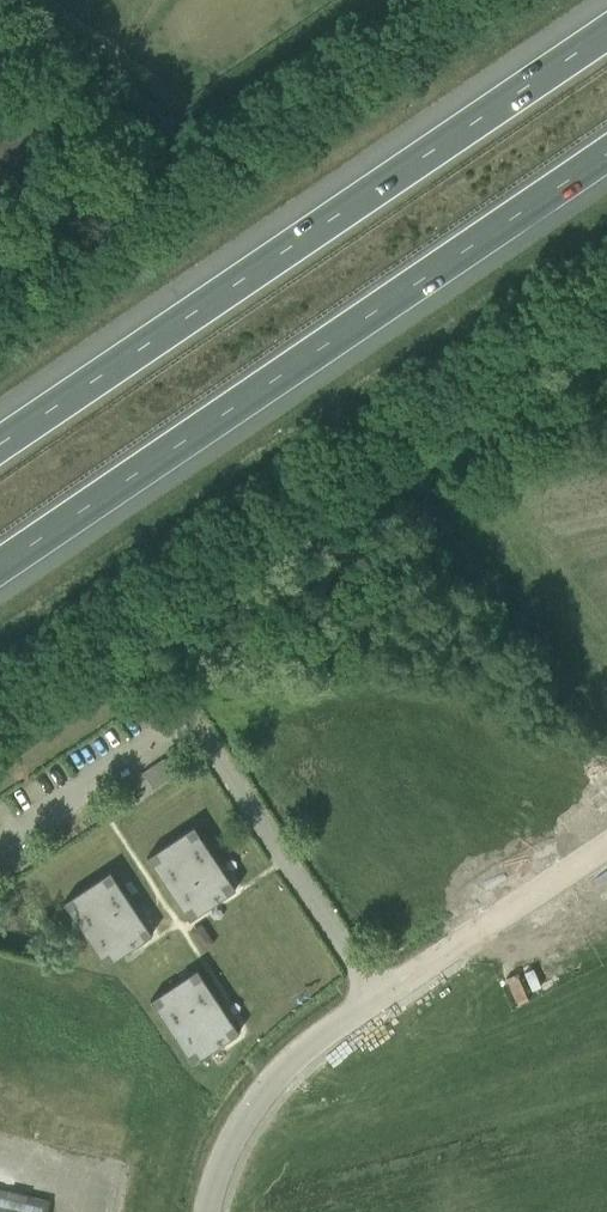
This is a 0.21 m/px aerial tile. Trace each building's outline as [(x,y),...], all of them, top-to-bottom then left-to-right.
[(235,890),(192,826),(146,857),(188,921),(235,890)] [(151,935),(109,872),(62,902),(105,966),(151,935)] [(238,1033),(196,969),(149,1000),(192,1064),(238,1033)] [(54,1198),(30,1193),(27,1208),(0,1202),(0,1211),(51,1211),(54,1198)]
